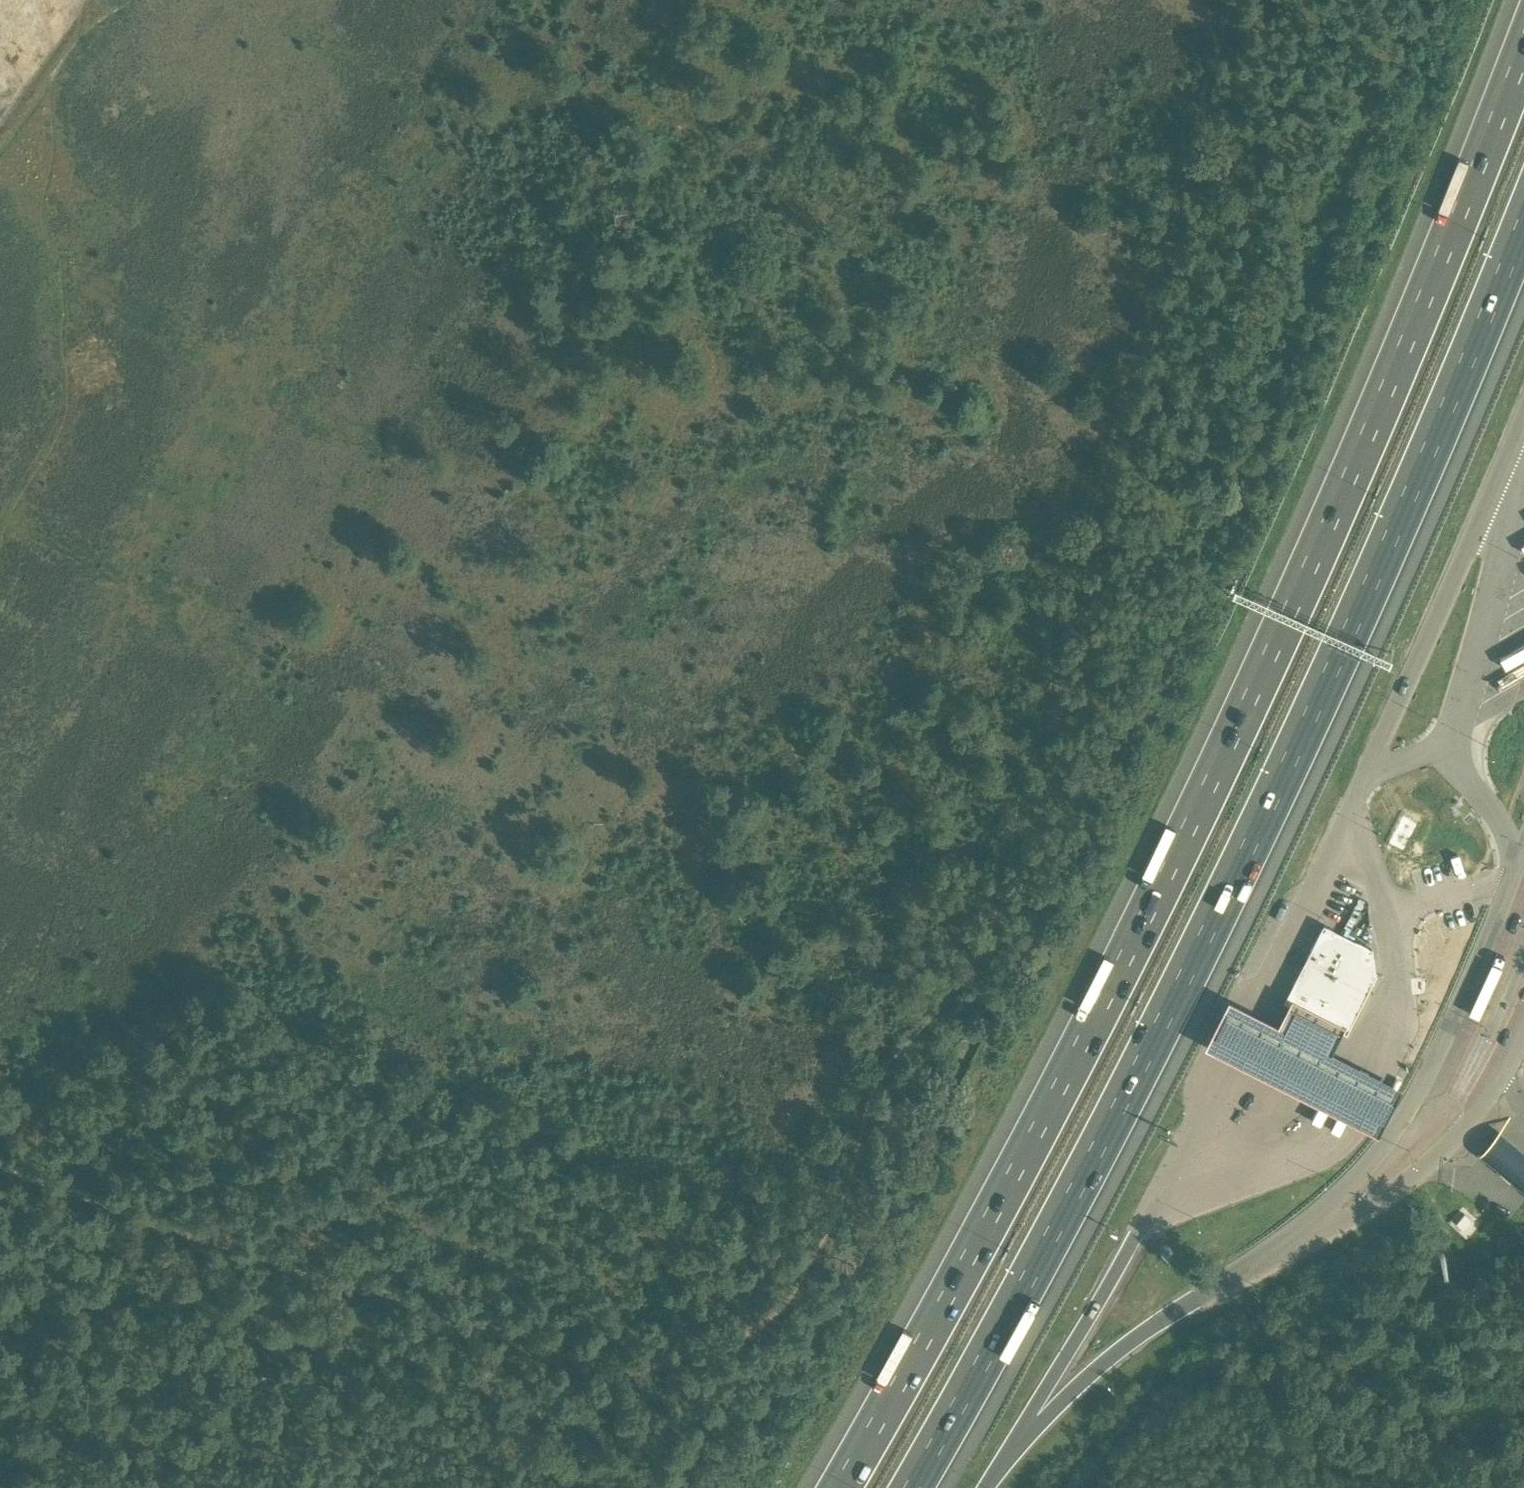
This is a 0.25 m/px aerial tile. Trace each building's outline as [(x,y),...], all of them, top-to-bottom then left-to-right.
[(1284,1001),(1346,1033),(1376,975),(1372,948),(1323,923),(1284,1001)] [(1231,1005),(1209,1050),(1378,1133),(1401,1087),(1334,1054),(1346,1028),(1293,1002),(1280,1028),(1231,1005)] [(1432,1087),(1443,1092),(1469,1037),(1457,1032),(1432,1087)] [(1500,1126),(1479,1151),(1505,1172),(1523,1188),(1523,1146),(1500,1126)]
